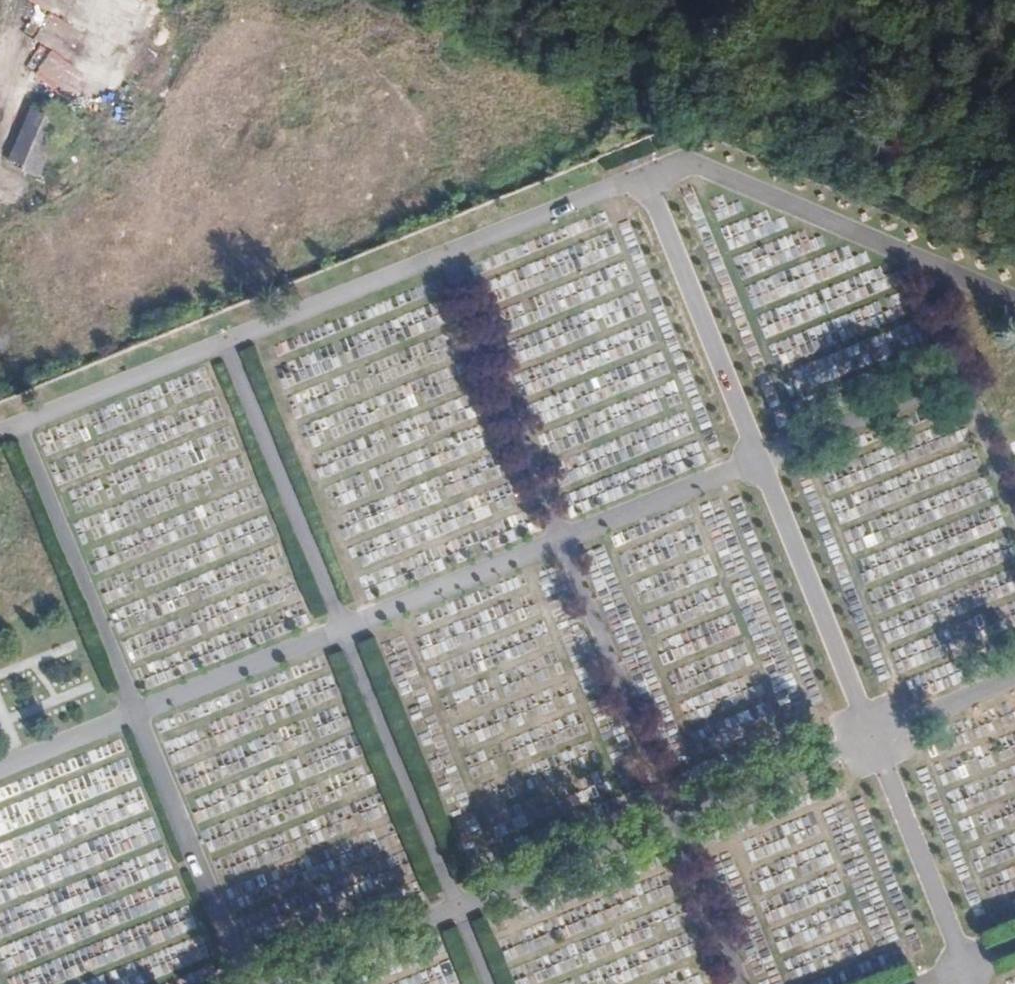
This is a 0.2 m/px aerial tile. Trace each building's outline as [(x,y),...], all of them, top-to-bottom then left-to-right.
[(82,70),(67,64),(81,34),(62,26),(73,0),(30,0),(27,6),(47,14),(21,75),(70,97),(82,70)] [(61,123),(33,111),(11,164),(39,176),(61,123)]
